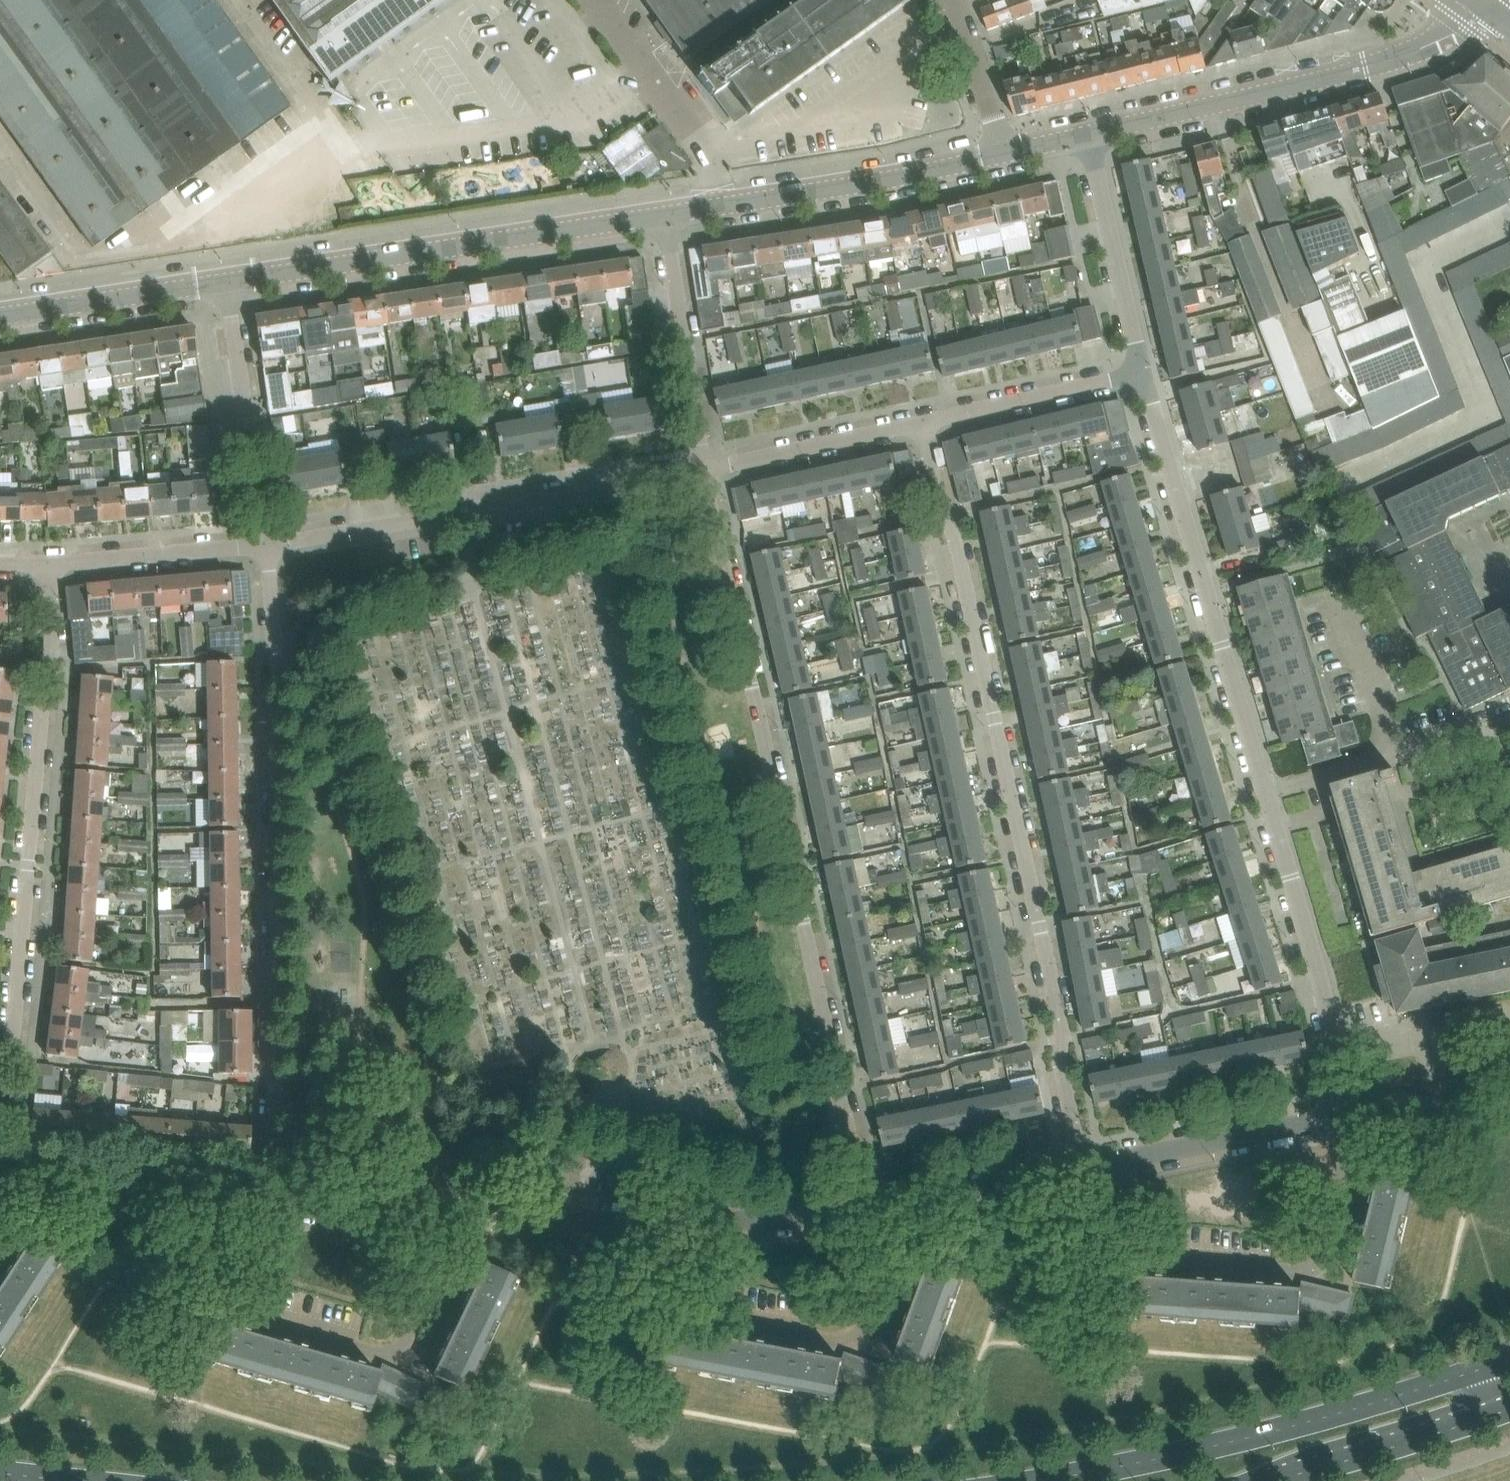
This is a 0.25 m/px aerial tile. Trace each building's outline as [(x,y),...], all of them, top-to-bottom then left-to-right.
[(45,180),(94,247),(123,226),(171,192),(182,184),(231,149),(290,107),(281,94),(237,32),(214,0),(0,0),(0,116),(45,180)] [(299,38),(318,64),(329,80),(382,42),(386,39),(441,0),(272,0),(299,38)] [(659,21),(663,26),(674,43),(686,59),(690,56),(696,64),(701,71),(802,0),(644,0),(659,21)] [(697,74),(712,96),(719,91),(725,102),(731,112),(742,106),(749,115),(764,104),(910,0),(802,0),(701,71),(697,74)] [(981,9),(988,30),(1035,13),(1030,0),(1005,0),(981,9)] [(1166,1),(1168,0),(1099,0),(1105,16),(1166,1)] [(1197,16),(1199,12),(1208,0),(1190,0),(1197,16)] [(1213,22),(1200,40),(1207,68),(1212,67),(1236,32),(1232,34),(1224,28),(1239,7),(1229,0),(1213,22)] [(1281,29),(1283,26),(1301,1),(1300,0),(1257,0),(1251,8),(1281,29)] [(1335,22),(1325,36),(1350,30),(1351,31),(1354,27),(1348,22),(1362,2),(1368,7),(1373,10),(1375,11),(1377,11),(1380,12),(1382,12),(1383,12),(1385,11),(1387,11),(1389,10),(1391,8),(1393,7),(1394,5),(1396,3),(1396,1),(1397,0),(1351,0),(1345,7),(1335,22)] [(1301,1),(1283,26),(1281,29),(1267,48),(1263,53),(1296,44),(1318,13),(1317,12),(1301,1)] [(1167,6),(1158,9),(1161,20),(1170,18),(1167,8),(1167,6)] [(1319,10),(1317,12),(1318,13),(1296,44),(1325,36),(1335,22),(1319,10)] [(1200,40),(1213,22),(1199,12),(1197,16),(1193,21),(1200,40)] [(1190,14),(1170,20),(1173,32),(1182,73),(1183,75),(1207,68),(1200,40),(1193,21),(1190,14)] [(1129,15),(1121,17),(1124,30),(1132,28),(1129,15)] [(1116,48),(1104,51),(1107,63),(1110,74),(1106,75),(1110,91),(1136,84),(1127,43),(1124,30),(1121,17),(1112,20),(1115,32),(1112,33),(1116,48)] [(663,26),(659,21),(655,24),(670,46),(674,43),(663,26)] [(1263,53),(1267,48),(1262,26),(1236,32),(1212,67),(1263,53)] [(1078,28),(1071,30),(1073,41),(1073,42),(1081,40),(1078,28)] [(1071,30),(1062,32),(1064,43),(1073,41),(1071,30)] [(1163,38),(1151,41),(1160,78),(1182,73),(1173,32),(1162,34),(1163,38)] [(1048,35),(1047,36),(1050,47),(1057,45),(1054,34),(1048,35)] [(1032,39),(1023,41),(1026,52),(1035,50),(1032,39)] [(1137,40),(1127,43),(1136,84),(1160,78),(1151,41),(1138,44),(1137,40)] [(1018,55),(1026,53),(1023,41),(1015,43),(1018,55)] [(1064,43),(1057,45),(1060,60),(1065,59),(1069,72),(1057,75),(1064,102),(1086,97),(1077,55),(1073,42),(1073,41),(1064,43)] [(1087,52),(1077,55),(1086,97),(1110,91),(1106,75),(1110,74),(1107,63),(1103,64),(1100,53),(1088,56),(1087,52)] [(1502,183),(1509,179),(1509,72),(1486,52),(1461,75),(1445,82),(1437,76),(1393,90),(1421,168),(1459,154),(1481,193),(1489,190),(1502,183)] [(1030,67),(1026,53),(1018,55),(1016,55),(1021,75),(1004,79),(1015,117),(1041,110),(1041,108),(1030,67)] [(1041,108),(1064,102),(1057,75),(1045,78),(1041,64),(1030,67),(1041,108)] [(1389,121),(1381,94),(1358,100),(1368,128),(1370,135),(1382,132),(1387,148),(1398,145),(1389,121)] [(1332,108),(1350,157),(1351,159),(1362,155),(1353,132),(1368,128),(1358,100),(1332,108)] [(1332,108),(1283,122),(1295,154),(1296,158),(1311,153),(1317,170),(1350,157),(1332,108)] [(1283,122),(1258,129),(1259,129),(1272,168),(1278,186),(1279,185),(1291,181),(1283,158),(1295,154),(1283,122)] [(639,123),(601,150),(626,184),(640,174),(645,181),(661,169),(662,173),(687,169),(685,157),(679,158),(678,155),(671,146),(668,142),(666,139),(658,127),(647,135),(642,128),(639,123)] [(1205,147),(1195,149),(1211,214),(1230,243),(1232,248),(1254,240),(1233,209),(1224,215),(1220,196),(1230,193),(1217,144),(1215,144),(1214,141),(1204,144),(1205,147)] [(1151,159),(1124,165),(1128,182),(1130,181),(1132,192),(1157,186),(1154,172),(1151,172),(1148,161),(1151,160),(1151,159)] [(1380,167),(1384,178),(1386,177),(1408,170),(1403,159),(1380,167)] [(1195,177),(1192,163),(1181,165),(1185,180),(1195,177)] [(1354,169),(1360,186),(1370,182),(1364,166),(1354,169)] [(1272,168),(1252,175),(1274,231),(1294,223),(1279,185),(1278,186),(1272,168)] [(1188,196),(1199,194),(1195,177),(1185,180),(1188,196)] [(1357,187),(1379,244),(1405,232),(1390,203),(1397,199),(1386,177),(1384,178),(1370,182),(1360,186),(1357,187)] [(1502,183),(1509,200),(1509,179),(1502,183)] [(51,251),(0,181),(0,255),(6,264),(15,276),(28,267),(51,251)] [(1058,181),(1020,190),(1026,216),(1050,211),(1051,218),(1066,214),(1058,181)] [(1489,190),(1498,208),(1509,202),(1509,200),(1502,183),(1489,190)] [(1158,186),(1157,186),(1132,192),(1135,203),(1133,204),(1136,219),(1161,213),(1158,202),(1158,201),(1162,200),(1158,186)] [(1026,217),(1020,190),(995,195),(1003,233),(1005,242),(1030,237),(1026,217)] [(1489,190),(1481,193),(1477,195),(1486,214),(1498,208),(1489,190)] [(1003,233),(995,195),(969,201),(977,239),(1003,233)] [(1474,220),(1486,214),(1477,195),(1465,201),(1474,220)] [(969,201),(945,206),(950,233),(956,232),(962,256),(980,252),(977,239),(969,201)] [(1465,201),(1454,207),(1463,225),(1474,220),(1465,201)] [(945,206),(914,213),(920,240),(930,238),(932,249),(947,246),(944,234),(950,233),(945,206)] [(1454,207),(1442,213),(1451,231),(1463,225),(1454,207)] [(1315,217),(1294,223),(1314,275),(1347,260),(1361,253),(1344,208),(1315,217)] [(902,216),(888,218),(895,258),(902,257),(901,251),(922,247),(920,240),(914,213),(902,216)] [(1161,213),(1136,219),(1140,235),(1142,234),(1144,245),(1170,239),(1167,224),(1163,225),(1161,213)] [(1442,213),(1430,219),(1439,237),(1451,231),(1442,213)] [(1192,219),(1196,233),(1207,231),(1203,216),(1192,219)] [(888,218),(862,222),(867,250),(869,262),(895,258),(888,218)] [(1430,219),(1418,225),(1427,243),(1439,237),(1430,219)] [(867,250),(862,222),(837,226),(844,266),(857,264),(855,252),(867,250)] [(1416,248),(1427,243),(1418,225),(1407,231),(1416,248)] [(837,226),(812,230),(816,258),(818,270),(844,266),(837,226)] [(1047,233),(1046,233),(1050,249),(1073,244),(1069,226),(1047,231),(1047,233)] [(816,258),(812,230),(782,235),(787,269),(812,265),(811,259),(816,258)] [(1211,247),(1207,231),(1196,233),(1199,250),(1211,247)] [(1407,231),(1405,232),(1379,244),(1405,253),(1416,248),(1407,231)] [(788,276),(787,269),(782,235),(756,239),(762,280),(788,276)] [(762,282),(762,280),(756,239),(730,243),(735,278),(737,286),(762,282)] [(1170,239),(1144,245),(1147,256),(1145,257),(1148,272),(1173,267),(1170,254),(1174,253),(1170,239)] [(735,278),(730,243),(704,247),(708,276),(710,275),(711,280),(709,281),(711,296),(720,294),(718,281),(735,278)] [(1073,244),(1050,249),(1052,261),(1071,258),(1076,257),(1073,244)] [(1379,244),(1390,272),(1410,265),(1405,253),(1379,244)] [(1496,250),(1505,268),(1509,266),(1509,252),(1507,245),(1496,250)] [(708,276),(704,247),(690,250),(700,318),(724,314),(721,298),(712,299),(711,296),(709,281),(711,280),(710,275),(708,276)] [(1050,249),(1034,253),(1036,265),(1052,261),(1050,249)] [(1505,268),(1496,250),(1486,254),(1495,273),(1505,268)] [(1019,256),(1021,268),(1036,265),(1034,253),(1019,256)] [(1486,254),(1476,259),(1485,278),(1495,273),(1486,254)] [(633,306),(650,303),(643,257),(627,259),(631,286),(630,286),(631,294),(633,306)] [(1008,257),(982,262),(983,263),(985,275),(1000,272),(1010,270),(1008,257)] [(631,286),(627,259),(600,263),(604,290),(630,286),(631,286)] [(1476,259),(1466,264),(1475,283),(1485,278),(1476,259)] [(1323,300),(1303,308),(1314,336),(1334,328),(1345,356),(1352,374),(1367,411),(1373,429),(1380,426),(1390,421),(1399,417),(1409,412),(1419,408),(1429,403),(1439,399),(1440,398),(1439,396),(1435,385),(1431,375),(1427,365),(1423,354),(1419,344),(1415,334),(1411,324),(1407,315),(1373,329),(1347,260),(1314,275),(1323,300)] [(604,290),(600,263),(574,267),(578,294),(580,308),(607,304),(604,290)] [(969,267),(958,269),(959,275),(960,281),(985,275),(983,263),(968,266),(969,267)] [(1466,264),(1456,269),(1465,289),(1475,285),(1474,283),(1475,283),(1466,264)] [(1073,265),(1063,268),(1064,276),(1064,277),(1065,284),(1077,281),(1073,265)] [(1414,275),(1410,265),(1390,272),(1395,283),(1414,275)] [(578,294),(574,267),(546,272),(551,298),(578,294)] [(1173,267),(1148,272),(1152,288),(1154,287),(1156,298),(1182,292),(1179,277),(1175,278),(1173,267)] [(1208,287),(1219,284),(1216,269),(1205,271),(1208,287)] [(1465,289),(1456,269),(1446,273),(1455,294),(1465,289)] [(551,298),(546,272),(521,275),(525,302),(527,315),(553,311),(551,298)] [(942,272),(927,275),(930,287),(944,284),(943,278),(942,272)] [(916,273),(899,276),(902,292),(919,289),(916,273)] [(525,302),(521,275),(489,280),(493,307),(525,302)] [(1013,278),(1016,292),(1027,290),(1024,275),(1013,278)] [(1399,293),(1418,285),(1414,275),(1395,283),(1399,293)] [(493,307),(489,280),(463,284),(468,319),(468,324),(495,320),(493,307)] [(1234,281),(1219,284),(1222,299),(1238,296),(1234,281)] [(468,319),(463,284),(436,288),(440,315),(441,322),(468,319)] [(886,284),(873,287),(875,298),(888,295),(886,284)] [(967,287),(969,301),(981,299),(978,285),(967,287)] [(1422,295),(1418,285),(1399,293),(1403,303),(1422,295)] [(1455,294),(1461,308),(1481,300),(1475,285),(1465,289),(1455,294)] [(859,289),(862,300),(875,298),(873,287),(859,289)] [(440,315),(436,288),(409,292),(413,319),(440,315)] [(1198,289),(1182,292),(1156,298),(1159,309),(1157,310),(1161,326),(1185,320),(1183,310),(1202,306),(1198,289)] [(1030,304),(1027,290),(1016,292),(1019,307),(1030,304)] [(409,292),(383,296),(387,323),(413,319),(409,292)] [(937,292),(926,295),(929,310),(940,308),(937,293),(937,292)] [(833,294),(821,296),(821,297),(823,308),(835,306),(833,294)] [(1407,313),(1426,306),(1422,295),(1403,303),(1407,313)] [(383,296),(352,301),(357,336),(384,332),(382,324),(387,323),(383,296)] [(821,296),(792,302),(794,314),(823,308),(821,297),(821,296)] [(984,314),(981,299),(969,301),(972,316),(984,314)] [(885,303),(888,317),(901,315),(898,300),(885,303)] [(1461,308),(1465,319),(1486,310),(1481,300),(1461,308)] [(352,301),(325,305),(331,342),(334,365),(361,361),(357,336),(352,301)] [(761,321),(767,319),(765,307),(764,302),(757,303),(761,321)] [(765,307),(767,319),(794,314),(792,302),(765,307)] [(631,340),(655,336),(650,303),(633,306),(627,307),(631,340)] [(331,342),(325,305),(299,309),(304,345),(304,346),(331,342)] [(1067,318),(1053,321),(1060,349),(1073,345),(1083,343),(1083,342),(1098,339),(1101,338),(1095,314),(1095,312),(1093,306),(1084,309),(1074,311),(1075,316),(1067,318)] [(1430,316),(1426,306),(1407,313),(1407,315),(1411,324),(1430,316)] [(299,309),(273,313),(277,347),(278,357),(305,353),(304,346),(304,345),(299,309)] [(1465,319),(1469,329),(1490,321),(1486,310),(1465,319)] [(728,313),(724,314),(726,328),(743,324),(742,316),(741,311),(728,313)] [(831,313),(834,328),(846,326),(843,311),(831,313)] [(273,313),(255,316),(262,359),(278,357),(277,347),(273,313)] [(743,324),(756,322),(754,313),(742,316),(743,324)] [(724,314),(700,318),(702,331),(726,328),(724,314)] [(904,329),(901,315),(888,317),(891,332),(904,329)] [(1280,316),(1261,324),(1276,363),(1301,427),(1317,420),(1314,414),(1318,413),(1280,316)] [(1415,334),(1434,326),(1430,316),(1411,324),(1415,334)] [(1185,320),(1161,326),(1164,341),(1166,340),(1169,352),(1195,346),(1189,319),(1185,320)] [(1053,321),(1030,327),(1037,354),(1060,349),(1053,321)] [(1490,321),(1469,329),(1474,340),(1494,331),(1490,321)] [(777,324),(780,339),(792,336),(789,322),(777,324)] [(1217,325),(1221,340),(1231,337),(1228,322),(1217,325)] [(182,365),(198,364),(192,326),(177,328),(180,355),(182,363),(182,365)] [(849,340),(846,326),(834,328),(837,342),(849,340)] [(1438,336),(1434,326),(1415,334),(1419,344),(1438,336)] [(1030,327),(1007,333),(1014,360),(1037,354),(1030,327)] [(177,328),(153,332),(159,374),(170,373),(169,365),(182,363),(180,355),(177,328)] [(991,366),(1014,360),(1006,328),(983,333),(984,338),(991,366)] [(1334,328),(1314,336),(1331,382),(1352,374),(1345,356),(1334,328)] [(1474,340),(1478,350),(1499,341),(1498,340),(1494,331),(1474,340)] [(153,332),(128,335),(135,379),(159,377),(159,374),(153,332)] [(724,335),(727,349),(741,347),(737,332),(724,335)] [(135,379),(128,335),(103,339),(110,366),(108,366),(111,379),(113,379),(115,389),(136,387),(135,379)] [(744,361),(741,347),(727,349),(724,335),(706,339),(711,360),(729,356),(731,364),(744,361)] [(1509,357),(1509,335),(1498,340),(1499,341),(1503,352),(1506,359),(1509,357)] [(633,352),(657,348),(655,336),(631,340),(632,342),(633,352)] [(795,351),(792,336),(780,339),(783,353),(795,351)] [(1423,354),(1442,347),(1438,336),(1419,344),(1423,354)] [(1231,337),(1221,340),(1225,356),(1235,354),(1231,337)] [(984,338),(961,344),(968,372),(991,366),(984,338)] [(103,339),(81,343),(85,369),(87,382),(111,379),(108,366),(110,366),(103,339)] [(1478,350),(1482,360),(1503,352),(1499,341),(1478,350)] [(613,345),(614,355),(633,352),(632,342),(613,345)] [(87,384),(87,382),(85,369),(81,343),(58,346),(65,387),(87,384)] [(586,350),(587,360),(614,355),(613,345),(613,343),(585,348),(586,350)] [(929,344),(902,350),(908,375),(918,372),(919,374),(935,371),(929,344)] [(961,344),(938,350),(942,368),(945,377),(968,372),(961,344)] [(58,346),(36,350),(39,376),(42,391),(65,388),(65,387),(58,346)] [(1195,346),(1169,352),(1171,362),(1169,363),(1173,379),(1199,373),(1201,372),(1195,346)] [(1446,357),(1442,347),(1423,354),(1427,365),(1446,357)] [(36,350),(14,353),(18,380),(39,376),(36,350)] [(559,350),(533,355),(535,369),(561,365),(559,354),(559,350)] [(561,365),(587,360),(586,350),(559,354),(561,365)] [(896,377),(908,375),(902,350),(876,356),(881,382),(897,379),(896,377)] [(651,378),(661,376),(657,352),(647,354),(651,378)] [(1507,362),(1506,359),(1503,352),(1482,360),(1487,371),(1507,362)] [(0,355),(0,394),(9,392),(10,401),(20,400),(18,380),(14,353),(0,355)] [(876,356),(849,361),(854,386),(865,384),(866,386),(881,382),(876,356)] [(628,357),(596,363),(597,373),(629,368),(628,357)] [(1431,375),(1450,367),(1446,357),(1427,365),(1431,375)] [(517,361),(502,363),(504,374),(519,372),(517,361)] [(843,389),(854,386),(849,361),(822,367),(828,394),(843,391),(843,389)] [(1509,373),(1509,369),(1507,362),(1487,371),(1491,381),(1509,373)] [(504,374),(502,363),(493,365),(495,376),(504,374)] [(161,385),(162,394),(202,389),(198,364),(182,365),(182,368),(175,369),(177,383),(161,385)] [(264,368),(263,369),(270,414),(294,410),(292,394),(287,364),(286,365),(287,374),(266,378),(264,368)] [(584,365),(573,367),(577,391),(588,390),(584,365)] [(822,367),(795,373),(801,398),(812,395),(812,397),(828,394),(822,367)] [(1454,377),(1450,367),(1431,375),(1435,385),(1454,377)] [(464,371),(449,374),(451,383),(466,381),(464,371)] [(795,373),(769,379),(774,406),(790,402),(790,400),(801,398),(795,373)] [(1509,385),(1509,373),(1491,381),(1495,392),(1509,385)] [(424,388),(451,383),(449,374),(422,378),(424,388)] [(1215,381),(1219,393),(1242,386),(1238,374),(1215,381)] [(367,398),(365,388),(364,377),(349,380),(353,400),(367,398)] [(1439,396),(1448,392),(1458,387),(1454,377),(1435,385),(1439,396)] [(397,393),(424,388),(422,378),(395,383),(397,393)] [(769,379),(742,385),(747,409),(759,407),(759,409),(774,406),(769,379)] [(1211,382),(1181,391),(1190,421),(1220,412),(1215,394),(1211,382)] [(393,383),(365,388),(367,398),(394,393),(393,383)] [(737,412),(747,409),(742,385),(715,390),(721,417),(737,414),(737,412)] [(1509,398),(1509,385),(1495,392),(1499,402),(1509,398)] [(1466,407),(1458,387),(1448,392),(1456,412),(1466,407)] [(207,421),(202,389),(162,394),(165,411),(167,424),(207,421)] [(294,410),(314,407),(312,396),(311,391),(292,394),(294,410)] [(338,391),(312,396),(314,407),(340,402),(338,391)] [(1447,416),(1456,412),(1448,392),(1439,396),(1440,398),(1439,399),(1447,416)] [(603,393),(579,397),(581,409),(605,405),(603,393)] [(646,406),(635,408),(639,432),(670,427),(665,396),(645,400),(646,406)] [(581,409),(579,397),(555,401),(557,413),(581,409)] [(1509,410),(1509,398),(1499,402),(1504,412),(1509,410)] [(1437,421),(1447,416),(1439,399),(1429,403),(1437,421)] [(1103,405),(1108,431),(1109,436),(1128,431),(1121,400),(1103,405)] [(1419,408),(1427,426),(1437,421),(1429,403),(1419,408)] [(1103,404),(1080,409),(1085,437),(1108,431),(1103,405),(1103,404)] [(608,438),(639,432),(635,408),(623,410),(622,405),(603,408),(608,438)] [(1417,431),(1427,426),(1419,408),(1409,412),(1417,431)] [(1080,409),(1056,415),(1063,442),(1085,437),(1080,409)] [(151,425),(167,424),(165,411),(164,411),(150,413),(151,425)] [(494,411),(470,416),(472,427),(496,423),(494,411)] [(1333,445),(1339,442),(1350,438),(1360,434),(1370,430),(1373,429),(1367,411),(1348,419),(1346,413),(1324,422),(1333,445)] [(1229,442),(1220,412),(1190,421),(1199,451),(1229,442)] [(1399,417),(1408,435),(1417,431),(1409,412),(1399,417)] [(290,415),(271,419),(275,442),(286,440),(285,433),(292,432),(290,415)] [(1056,415),(1033,421),(1039,448),(1063,442),(1056,415)] [(140,431),(142,426),(140,416),(121,418),(125,432),(140,431)] [(472,427),(470,416),(446,420),(448,431),(472,427)] [(537,424),(527,426),(531,451),(562,446),(557,416),(537,419),(537,424)] [(1398,440),(1408,435),(1399,417),(1390,421),(1398,440)] [(113,433),(125,432),(121,418),(111,420),(113,433)] [(1019,459),(1041,453),(1033,421),(1011,426),(1017,453),(1019,459)] [(1380,426),(1388,445),(1398,440),(1390,421),(1380,426)] [(500,456),(531,451),(527,426),(514,428),(513,423),(495,426),(500,456)] [(1496,429),(1505,448),(1509,445),(1509,430),(1507,424),(1496,429)] [(10,432),(2,433),(3,439),(3,443),(25,441),(24,432),(23,425),(10,426),(10,432)] [(187,444),(209,442),(207,425),(186,426),(187,439),(187,444)] [(173,440),(187,439),(186,426),(172,428),(173,440)] [(1011,426),(989,431),(995,458),(1017,453),(1011,426)] [(1383,447),(1388,445),(1380,426),(1373,429),(1370,430),(1378,449),(1383,447)] [(84,427),(71,428),(72,437),(85,436),(84,427)] [(49,439),(72,437),(71,428),(47,431),(49,439)] [(47,429),(31,431),(32,440),(49,439),(47,431),(47,429)] [(1505,448),(1496,429),(1486,433),(1495,452),(1505,448)] [(386,430),(362,434),(364,445),(388,441),(386,430)] [(1360,434),(1368,453),(1378,449),(1370,430),(1360,434)] [(966,437),(964,437),(964,438),(971,464),(995,458),(989,431),(966,437)] [(1108,431),(1085,437),(1094,475),(1116,469),(1117,470),(1128,467),(1141,464),(1129,432),(1128,431),(1109,436),(1108,431)] [(1246,486),(1276,478),(1269,455),(1282,451),(1277,436),(1267,439),(1264,431),(1233,441),(1246,486)] [(1486,433),(1476,438),(1484,457),(1495,452),(1486,433)] [(364,445),(362,434),(338,438),(340,450),(364,445)] [(1358,457),(1368,453),(1360,434),(1350,438),(1358,457)] [(430,443),(419,445),(423,470),(454,464),(449,435),(429,438),(430,443)] [(974,467),(971,467),(971,464),(964,438),(946,442),(961,504),(979,500),(983,500),(974,467)] [(1339,442),(1348,461),(1358,457),(1350,438),(1339,442)] [(1484,457),(1476,438),(1465,443),(1474,462),(1484,457)] [(117,439),(90,441),(92,452),(118,450),(117,439)] [(67,454),(92,452),(90,441),(66,443),(67,454)] [(189,461),(211,459),(209,442),(187,444),(189,461)] [(392,475),(423,470),(419,445),(406,447),(406,442),(387,445),(392,475)] [(1338,465),(1348,461),(1339,442),(1333,445),(1329,446),(1338,465)] [(1465,443),(1455,448),(1464,467),(1474,462),(1465,443)] [(1505,448),(1495,452),(1484,457),(1474,462),(1464,467),(1453,472),(1443,477),(1432,481),(1422,486),(1412,491),(1401,496),(1391,501),(1380,506),(1370,511),(1360,515),(1357,517),(1380,567),(1382,566),(1417,638),(1428,633),(1466,710),(1509,689),(1509,605),(1488,616),(1447,531),(1450,520),(1509,491),(1509,445),(1505,448)] [(1319,450),(1328,469),(1338,465),(1329,446),(1319,450)] [(1464,467),(1455,448),(1444,453),(1453,472),(1464,467)] [(1318,473),(1328,469),(1319,450),(1311,453),(1318,473)] [(892,454),(868,459),(873,480),(884,477),(886,484),(897,481),(898,487),(906,485),(917,483),(910,451),(892,455),(892,454)] [(118,454),(120,478),(123,520),(148,518),(151,517),(149,486),(145,487),(145,486),(133,487),(133,484),(130,453),(118,454)] [(311,463),(315,488),(346,483),(341,453),(320,457),(321,462),(311,463)] [(1444,453),(1434,457),(1443,477),(1453,472),(1444,453)] [(1443,477),(1434,457),(1424,462),(1432,481),(1443,477)] [(284,494),(315,488),(311,463),(299,465),(298,459),(279,463),(284,494)] [(864,488),(874,486),(868,459),(847,464),(852,490),(853,495),(865,492),(864,488)] [(1424,462),(1413,467),(1422,486),(1432,481),(1424,462)] [(847,464),(822,469),(828,495),(852,490),(847,464)] [(45,495),(47,520),(48,526),(73,524),(69,483),(68,466),(57,467),(59,489),(58,490),(58,494),(45,495)] [(1084,466),(1069,470),(1071,480),(1086,476),(1084,466)] [(1422,486),(1413,467),(1403,472),(1412,491),(1422,486)] [(190,470),(194,514),(215,512),(212,473),(192,475),(191,469),(190,470)] [(822,469),(800,474),(805,500),(828,495),(822,469)] [(0,484),(0,521),(22,521),(21,486),(21,484),(21,470),(12,470),(12,484),(0,484)] [(31,470),(21,470),(21,484),(21,486),(31,486),(31,470)] [(170,485),(172,515),(194,514),(190,470),(177,471),(168,471),(170,485)] [(1071,480),(1069,470),(1053,473),(1056,483),(1071,480)] [(1403,472),(1392,477),(1401,496),(1412,491),(1403,472)] [(800,474),(776,479),(781,500),(783,512),(785,519),(808,514),(805,500),(800,474)] [(1109,505),(1136,497),(1130,474),(1103,482),(1109,505)] [(1023,480),(1025,490),(1041,487),(1039,476),(1023,480)] [(1401,496),(1392,477),(1382,482),(1391,501),(1401,496)] [(94,481),(98,522),(123,520),(120,478),(94,481)] [(783,512),(781,500),(776,479),(753,484),(753,485),(735,489),(742,521),(783,512)] [(1025,490),(1023,480),(1008,483),(1010,494),(1025,490)] [(69,483),(73,524),(98,522),(94,481),(69,483)] [(1382,482),(1372,486),(1380,506),(1391,501),(1382,482)] [(994,496),(1001,495),(998,483),(991,485),(994,496)] [(170,485),(149,486),(151,517),(172,515),(170,485)] [(31,486),(21,486),(22,521),(47,520),(45,495),(44,486),(31,486)] [(1380,506),(1372,486),(1361,491),(1370,511),(1380,506)] [(1242,487),(1212,496),(1221,526),(1251,517),(1242,487)] [(1361,491),(1351,496),(1360,515),(1370,511),(1361,491)] [(1136,497),(1109,505),(1116,528),(1143,520),(1136,497)] [(903,520),(914,518),(910,502),(900,504),(903,520)] [(1048,504),(1052,519),(1053,519),(1060,518),(1057,502),(1049,504),(1048,504)] [(1080,508),(1083,518),(1097,514),(1094,504),(1080,508)] [(982,512),(986,534),(1029,524),(1027,516),(1014,519),(1011,506),(982,512)] [(1080,508),(1066,512),(1069,523),(1083,518),(1080,508)] [(872,512),(857,515),(859,527),(875,523),(872,512)] [(835,531),(838,545),(861,539),(859,527),(857,515),(833,519),(835,531)] [(1251,517),(1221,526),(1230,556),(1260,547),(1264,546),(1267,556),(1290,549),(1287,539),(1272,544),(1268,531),(1256,534),(1251,517)] [(1053,519),(1052,519),(1055,535),(1063,533),(1060,518),(1053,519)] [(833,519),(809,523),(812,536),(835,531),(833,519)] [(1116,528),(1110,530),(1113,540),(1119,539),(1122,551),(1150,543),(1143,520),(1116,528)] [(796,538),(812,536),(809,523),(794,526),(796,538)] [(986,534),(991,555),(1020,549),(1018,537),(1031,534),(1029,524),(986,534)] [(916,527),(883,535),(886,547),(892,546),(895,557),(922,551),(917,527),(916,527)] [(1150,543),(1122,551),(1129,573),(1157,565),(1150,543)] [(820,545),(810,548),(814,564),(825,561),(820,545)] [(864,545),(852,548),(856,565),(868,563),(864,545)] [(1061,563),(1069,561),(1066,546),(1058,547),(1061,563)] [(780,548),(753,555),(758,578),(786,572),(791,570),(789,558),(783,560),(780,548)] [(991,555),(996,577),(1039,568),(1037,558),(1023,561),(1020,549),(991,555)] [(1107,561),(1106,556),(1104,550),(1090,554),(1093,565),(1107,561)] [(922,551),(895,557),(900,581),(924,575),(927,575),(922,551)] [(1090,554),(1076,558),(1079,569),(1093,565),(1090,554)] [(825,561),(814,564),(818,579),(829,576),(825,561)] [(1064,578),(1073,576),(1069,561),(1061,563),(1064,578)] [(871,576),(868,563),(856,565),(859,578),(871,576)] [(1157,565),(1129,573),(1135,596),(1163,588),(1157,565)] [(996,577),(1001,599),(1030,592),(1040,590),(1037,577),(1041,576),(1039,568),(996,577)] [(241,604),(250,604),(247,571),(230,573),(233,608),(230,608),(231,625),(232,631),(243,631),(243,616),(241,604)] [(228,572),(204,574),(206,600),(218,599),(219,606),(230,605),(230,608),(233,608),(230,573),(229,573),(228,572)] [(786,572),(758,578),(764,601),(791,595),(786,572)] [(207,607),(206,600),(204,574),(181,576),(183,603),(193,602),(193,609),(207,607)] [(1250,613),(1290,601),(1296,599),(1291,583),(1290,581),(1289,577),(1289,575),(1283,576),(1260,583),(1239,589),(1244,605),(1248,604),(1250,613)] [(159,605),(183,603),(181,576),(157,578),(159,605)] [(157,578),(133,580),(135,608),(159,605),(157,578)] [(133,580),(108,583),(110,610),(125,609),(126,617),(136,616),(135,608),(133,580)] [(111,614),(110,610),(108,583),(86,585),(68,587),(75,664),(94,662),(115,661),(113,643),(92,645),(89,616),(90,616),(111,614)] [(1095,583),(1083,587),(1086,604),(1090,616),(1103,612),(1100,600),(1095,583)] [(927,587),(900,593),(905,616),(932,610),(927,587)] [(1170,611),(1163,588),(1135,596),(1138,605),(1120,610),(1125,624),(1148,617),(1170,611)] [(1067,590),(1071,606),(1079,604),(1075,589),(1067,590)] [(823,593),(827,609),(838,606),(833,590),(823,593)] [(1001,599),(1005,621),(1048,611),(1046,602),(1033,605),(1030,592),(1001,599)] [(4,623),(4,628),(15,628),(25,628),(25,595),(17,595),(7,595),(7,594),(4,594),(0,594),(0,623),(4,623)] [(791,595),(764,601),(769,624),(796,618),(791,595)] [(1100,600),(1103,612),(1117,608),(1114,596),(1100,600)] [(1303,625),(1296,599),(1290,601),(1250,613),(1254,625),(1250,626),(1254,640),(1294,628),(1298,627),(1303,625)] [(1082,620),(1079,604),(1071,606),(1074,622),(1082,620)] [(842,621),(838,606),(827,609),(832,624),(842,621)] [(864,609),(868,624),(879,622),(876,606),(864,609)] [(937,633),(932,610),(905,616),(908,627),(909,627),(912,639),(937,633)] [(1050,619),(1048,611),(1005,621),(1010,642),(1040,636),(1037,622),(1050,619)] [(1170,611),(1143,619),(1149,642),(1177,634),(1170,611)] [(796,618),(769,624),(774,648),(801,641),(796,618)] [(879,622),(868,624),(871,640),(883,637),(879,622)] [(191,624),(185,625),(178,625),(179,641),(192,640),(191,624)] [(243,633),(243,631),(232,631),(231,625),(224,626),(209,627),(211,654),(226,654),(235,654),(242,654),(241,646),(244,646),(244,644),(243,633)] [(1266,665),(1306,653),(1311,651),(1303,625),(1298,627),(1294,628),(1254,640),(1259,656),(1263,655),(1266,665)] [(145,644),(144,628),(131,629),(131,633),(132,645),(145,644)] [(131,633),(115,634),(116,659),(135,658),(135,659),(140,659),(146,659),(146,657),(145,644),(132,645),(131,633)] [(943,657),(937,633),(912,639),(904,641),(907,654),(914,653),(916,663),(943,657)] [(840,655),(851,652),(862,649),(859,634),(836,639),(840,655)] [(1177,634),(1149,642),(1156,664),(1183,656),(1177,634)] [(1077,640),(1080,656),(1090,654),(1086,638),(1077,640)] [(179,641),(180,656),(193,655),(192,640),(179,641)] [(801,641),(774,648),(780,671),(806,665),(801,641)] [(1011,648),(1016,670),(1059,661),(1057,652),(1044,655),(1041,642),(1011,648)] [(1110,647),(1114,659),(1127,654),(1124,643),(1110,647)] [(1110,647),(1096,651),(1100,663),(1114,659),(1110,647)] [(15,660),(15,649),(0,649),(0,660),(15,660)] [(1309,681),(1313,680),(1319,678),(1311,651),(1306,653),(1266,665),(1269,675),(1265,677),(1269,692),(1309,680),(1309,681)] [(851,652),(840,655),(845,670),(856,667),(851,652)] [(867,673),(877,671),(889,669),(886,653),(869,657),(864,658),(867,673)] [(1093,669),(1090,654),(1080,656),(1084,671),(1093,669)] [(943,657),(916,663),(921,686),(948,680),(943,657)] [(208,689),(233,689),(233,678),(235,678),(235,661),(207,662),(208,689)] [(1059,661),(1016,670),(1021,692),(1051,685),(1048,673),(1061,670),(1059,661)] [(1185,662),(1159,670),(1167,696),(1191,689),(1188,679),(1190,678),(1185,662)] [(806,665),(780,671),(785,694),(789,693),(812,688),(806,665)] [(14,670),(0,669),(0,693),(12,694),(14,670)] [(893,684),(889,669),(877,671),(881,687),(893,684)] [(82,675),(81,697),(125,700),(126,689),(111,688),(112,677),(82,675)] [(1090,699),(1099,697),(1095,678),(1086,680),(1090,699)] [(1281,717),(1321,705),(1326,704),(1319,678),(1313,680),(1309,681),(1309,680),(1269,692),(1274,707),(1277,705),(1281,717)] [(861,717),(876,714),(869,681),(860,683),(863,695),(853,698),(855,705),(859,705),(861,717)] [(156,695),(172,695),(171,684),(156,685),(156,695)] [(187,684),(171,684),(172,695),(187,695),(187,684)] [(1021,692),(1026,713),(1069,704),(1067,695),(1054,698),(1051,685),(1021,692)] [(909,710),(911,719),(954,710),(949,688),(920,694),(923,707),(909,710)] [(130,689),(129,700),(134,700),(147,701),(148,690),(130,689)] [(233,689),(208,689),(208,703),(212,703),(212,716),(236,716),(235,700),(233,700),(233,689)] [(1170,708),(1158,711),(1163,726),(1175,723),(1201,715),(1196,700),(1194,700),(1191,689),(1167,696),(1170,708)] [(9,718),(12,694),(0,693),(0,717),(9,718)] [(796,715),(798,725),(824,720),(820,705),(817,706),(814,694),(791,699),(794,715),(796,715)] [(79,719),(109,721),(110,709),(124,710),(125,700),(81,697),(79,719)] [(1103,716),(1099,697),(1090,699),(1094,718),(1103,716)] [(1122,704),(1125,715),(1139,711),(1136,699),(1122,704)] [(147,722),(147,701),(134,700),(133,721),(147,722)] [(1026,713),(1030,735),(1060,729),(1057,715),(1070,712),(1069,704),(1026,713)] [(1111,719),(1125,715),(1122,704),(1108,708),(1111,719)] [(1321,705),(1281,717),(1284,726),(1280,727),(1284,743),(1301,738),(1304,748),(1337,739),(1340,748),(1360,742),(1354,721),(1344,724),(1342,719),(1341,719),(1342,724),(1333,727),(1326,704),(1321,705)] [(859,705),(855,705),(844,708),(847,720),(861,717),(859,705)] [(881,709),(885,725),(893,723),(889,708),(881,709)] [(959,731),(954,710),(911,719),(893,723),(885,725),(886,733),(913,727),(913,728),(916,728),(919,740),(930,738),(959,731)] [(1201,715),(1175,723),(1183,749),(1206,742),(1203,731),(1205,730),(1201,715)] [(213,730),(209,730),(209,744),(234,744),(234,732),(236,732),(236,716),(212,716),(213,730)] [(7,742),(9,718),(0,717),(0,741),(7,742)] [(79,719),(78,742),(122,745),(141,746),(142,736),(108,733),(109,721),(79,719)] [(802,753),(826,747),(824,736),(827,735),(824,720),(798,725),(801,737),(799,737),(802,753)] [(1105,723),(1097,725),(1101,742),(1108,741),(1105,725),(1105,723)] [(1112,724),(1105,725),(1108,741),(1117,739),(1114,724),(1112,724)] [(1030,735),(1035,757),(1078,747),(1076,738),(1063,741),(1060,729),(1030,735)] [(919,753),(921,762),(964,753),(959,731),(930,738),(932,750),(919,753)] [(172,750),(172,739),(156,739),(157,750),(172,750)] [(188,739),(172,739),(172,750),(188,750),(188,739)] [(1108,741),(1101,742),(1104,756),(1111,754),(1108,741)] [(121,754),(122,745),(78,742),(76,764),(105,766),(106,753),(121,754)] [(1206,742),(1183,749),(1190,775),(1216,767),(1212,752),(1210,752),(1206,742)] [(209,771),(236,771),(236,755),(234,755),(234,744),(209,744),(209,771)] [(808,768),(810,779),(836,773),(833,758),(829,759),(826,747),(802,753),(806,768),(808,768)] [(1078,747),(1035,757),(1040,778),(1070,772),(1067,758),(1080,756),(1078,747)] [(893,769),(899,767),(902,767),(898,749),(890,751),(893,769)] [(146,768),(147,752),(138,751),(137,768),(146,768)] [(968,775),(964,753),(921,762),(922,770),(923,772),(937,769),(939,781),(968,775)] [(1148,753),(1133,758),(1136,768),(1151,764),(1148,753)] [(884,756),(869,759),(872,771),(886,768),(884,756)] [(1118,762),(1120,767),(1122,773),(1136,768),(1133,758),(1118,762)] [(857,774),(872,771),(869,759),(855,762),(857,774)] [(921,762),(902,767),(899,767),(901,774),(922,770),(921,762)] [(1216,767),(1190,775),(1198,801),(1222,794),(1219,783),(1221,782),(1216,767)] [(76,770),(74,794),(101,796),(107,796),(109,772),(76,770)] [(1331,786),(1335,797),(1331,798),(1338,822),(1372,937),(1375,936),(1375,937),(1376,936),(1509,897),(1509,845),(1413,873),(1392,802),(1386,783),(1398,779),(1395,770),(1384,773),(1383,771),(1331,786)] [(210,799),(235,798),(235,787),(237,787),(236,771),(209,771),(210,799)] [(814,806),(838,801),(835,788),(839,788),(836,773),(810,779),(812,790),(810,790),(814,806)] [(1107,775),(1110,790),(1119,789),(1115,773),(1107,775)] [(148,805),(148,775),(132,774),(131,791),(133,792),(132,804),(148,805)] [(922,808),(930,806),(973,796),(968,775),(939,781),(942,794),(920,799),(922,808)] [(897,789),(895,778),(889,779),(891,791),(897,789)] [(1041,784),(1046,806),(1089,796),(1088,788),(1074,791),(1071,778),(1041,784)] [(1122,804),(1119,789),(1110,790),(1113,806),(1122,804)] [(117,803),(132,804),(133,792),(131,791),(118,791),(117,803)] [(898,795),(901,811),(911,809),(907,793),(898,795)] [(101,796),(74,794),(73,817),(105,820),(106,806),(101,805),(101,796)] [(173,805),(173,794),(157,794),(158,805),(173,805)] [(189,794),(173,794),(173,805),(189,804),(189,794)] [(1222,794),(1198,801),(1206,828),(1232,820),(1227,804),(1225,805),(1222,794)] [(973,796),(930,806),(932,815),(946,812),(949,824),(978,818),(973,796)] [(1046,806),(1051,828),(1080,821),(1078,808),(1091,805),(1089,796),(1046,806)] [(210,826),(237,826),(237,809),(235,809),(235,798),(210,799),(210,826)] [(819,821),(821,833),(847,827),(844,812),(841,813),(838,801),(814,806),(817,822),(819,821)] [(1160,806),(1146,811),(1149,822),(1164,818),(1160,806)] [(895,809),(880,812),(883,824),(897,821),(895,809)] [(914,825),(911,809),(901,811),(905,826),(914,825)] [(1134,827),(1149,822),(1146,811),(1131,815),(1134,827)] [(866,815),(867,821),(868,827),(883,824),(880,812),(866,815)] [(73,817),(71,841),(98,843),(99,832),(104,832),(105,820),(73,817)] [(910,855),(983,840),(978,818),(949,824),(951,837),(909,847),(910,855)] [(1051,828),(1056,849),(1099,840),(1113,837),(1111,828),(1083,834),(1080,821),(1051,828)] [(1233,826),(1207,834),(1215,860),(1240,852),(1236,842),(1238,842),(1233,826)] [(850,841),(847,827),(821,833),(824,843),(822,844),(825,860),(849,855),(846,842),(850,841)] [(211,860),(236,859),(236,848),(238,848),(237,832),(199,832),(199,846),(210,846),(211,860)] [(1123,851),(1132,849),(1129,833),(1120,835),(1123,851)] [(117,838),(117,844),(116,850),(132,851),(132,839),(117,838)] [(147,840),(132,839),(132,851),(147,853),(147,840)] [(987,861),(983,840),(910,855),(912,864),(955,855),(958,868),(987,861)] [(1056,849),(1060,871),(1090,865),(1088,852),(1101,850),(1099,840),(1056,849)] [(71,841),(69,865),(91,866),(92,854),(97,855),(98,843),(71,841)] [(1159,849),(1140,855),(1143,873),(1152,873),(1153,875),(1161,872),(1162,877),(1173,874),(1168,858),(1163,860),(1159,849)] [(1240,852),(1215,860),(1224,886),(1250,878),(1245,863),(1243,864),(1240,852)] [(158,865),(174,865),(174,854),(158,854),(158,865)] [(190,854),(174,854),(174,865),(190,865),(190,854)] [(1133,855),(1130,855),(1133,873),(1143,873),(1140,855),(1133,855)] [(211,860),(197,860),(197,887),(211,887),(238,887),(238,871),(236,871),(236,859),(211,860)] [(832,881),(834,892),(860,886),(857,872),(853,873),(850,861),(827,866),(830,882),(832,881)] [(69,865),(68,889),(95,890),(96,879),(104,879),(104,867),(96,867),(91,866),(69,865)] [(1060,871),(1065,893),(1108,883),(1106,874),(1093,877),(1090,865),(1060,871)] [(949,892),(951,900),(994,891),(989,869),(959,875),(962,889),(949,892)] [(907,870),(893,873),(895,885),(909,882),(907,870)] [(881,887),(895,885),(893,873),(879,876),(881,887)] [(1173,874),(1162,877),(1167,893),(1178,889),(1173,874)] [(1134,877),(1126,878),(1130,895),(1138,893),(1134,877)] [(1250,878),(1224,886),(1232,912),(1256,905),(1253,894),(1255,893),(1250,878)] [(1110,892),(1108,883),(1065,893),(1070,914),(1100,908),(1097,895),(1110,892)] [(132,887),(117,886),(117,892),(116,898),(131,899),(132,887)] [(838,919),(862,914),(860,902),(863,902),(860,886),(834,892),(837,903),(835,904),(838,919)] [(146,888),(132,887),(131,899),(146,900),(146,894),(146,888)] [(201,914),(211,914),(237,914),(237,903),(239,903),(238,887),(211,887),(211,901),(201,901),(201,914)] [(917,890),(920,906),(929,904),(926,888),(917,890)] [(66,912),(88,914),(89,903),(94,903),(95,890),(68,889),(66,912)] [(994,891),(951,900),(953,910),(966,906),(969,919),(999,912),(994,891)] [(932,921),(929,904),(920,906),(924,922),(932,921)] [(1232,912),(1216,918),(1225,944),(1229,942),(1240,938),(1267,930),(1262,915),(1260,915),(1256,905),(1232,912)] [(190,908),(174,909),(174,919),(190,919),(190,908)] [(169,919),(174,919),(174,909),(158,909),(158,942),(169,942),(169,919)] [(1185,910),(1173,914),(1178,929),(1189,925),(1185,910)] [(66,912),(64,936),(92,938),(93,914),(88,914),(66,912)] [(999,912),(969,919),(972,932),(958,935),(960,943),(1003,934),(999,912)] [(237,914),(211,914),(212,942),(239,941),(239,925),(237,925),(237,914)] [(844,935),(846,945),(872,940),(868,925),(865,926),(862,914),(838,919),(842,935),(844,935)] [(1067,921),(1064,922),(1067,938),(1069,938),(1071,948),(1097,943),(1092,916),(1071,920),(1067,921)] [(1146,917),(1135,920),(1138,934),(1149,932),(1146,917)] [(917,922),(902,926),(905,938),(920,935),(917,922)] [(1189,925),(1178,929),(1183,945),(1195,941),(1189,925)] [(890,941),(905,938),(902,926),(888,929),(890,941)] [(1267,930),(1240,938),(1249,965),(1273,957),(1269,946),(1271,945),(1267,930)] [(1425,950),(1419,930),(1377,942),(1384,965),(1375,968),(1386,1004),(1394,1001),(1398,1014),(1509,991),(1509,932),(1425,950)] [(926,933),(929,949),(938,947),(934,931),(926,933)] [(1149,932),(1138,934),(1142,951),(1153,949),(1149,932)] [(131,934),(117,933),(116,946),(131,947),(131,934)] [(146,935),(131,934),(131,947),(145,948),(146,935)] [(965,965),(979,962),(1008,955),(1003,934),(960,943),(965,965)] [(92,938),(64,936),(63,960),(84,961),(85,949),(91,949),(92,938)] [(846,957),(850,973),(874,967),(871,955),(875,954),(872,940),(846,945),(848,957),(846,957)] [(212,956),(205,956),(205,969),(212,969),(238,969),(237,957),(239,957),(239,941),(212,942),(212,956)] [(1097,943),(1071,948),(1073,960),(1071,960),(1074,976),(1101,971),(1112,969),(1123,966),(1120,948),(1098,952),(1097,943)] [(941,963),(938,947),(929,949),(932,965),(941,963)] [(1008,955),(979,962),(982,975),(968,978),(970,987),(1013,977),(1008,955)] [(1273,957),(1249,965),(1257,991),(1283,983),(1278,967),(1276,967),(1273,957)] [(1201,963),(1190,966),(1195,982),(1206,978),(1201,963)] [(58,965),(55,988),(99,993),(100,984),(86,983),(87,969),(58,965)] [(158,965),(158,975),(174,975),(174,965),(158,965)] [(190,965),(174,965),(174,975),(190,975),(190,965)] [(855,988),(858,999),(884,993),(881,979),(876,979),(874,967),(850,973),(853,988),(855,988)] [(213,997),(240,996),(240,980),(238,980),(238,969),(212,969),(213,997)] [(1157,970),(1146,972),(1150,987),(1161,985),(1157,970)] [(1101,971),(1074,976),(1077,991),(1079,991),(1081,1002),(1107,998),(1101,971)] [(934,977),(938,993),(946,991),(943,975),(934,977)] [(916,991),(930,988),(928,976),(913,979),(916,991)] [(1013,977),(970,987),(972,996),(985,993),(988,1005),(1018,999),(1013,977)] [(1206,978),(1195,982),(1200,997),(1210,994),(1218,991),(1214,977),(1206,980),(1206,978)] [(899,982),(900,988),(901,994),(916,991),(913,979),(899,982)] [(1161,985),(1150,987),(1150,989),(1153,1004),(1164,1001),(1161,985)] [(99,993),(55,988),(52,1010),(81,1013),(83,1000),(97,1001),(99,993)] [(1279,994),(1282,1005),(1298,1001),(1295,990),(1279,994)] [(946,991),(938,993),(941,1009),(950,1007),(946,991)] [(858,1010),(861,1026),(885,1021),(883,1009),(887,1008),(884,993),(858,999),(860,1010),(858,1010)] [(1107,998),(1081,1002),(1084,1013),(1082,1014),(1085,1030),(1112,1025),(1107,998)] [(1018,999),(988,1005),(991,1018),(977,1021),(979,1030),(1022,1020),(1018,999)] [(1257,1000),(1241,1003),(1243,1015),(1259,1012),(1257,1000)] [(1243,1015),(1241,1003),(1225,1007),(1228,1019),(1243,1015)] [(81,1013),(52,1010),(50,1032),(105,1039),(106,1029),(80,1025),(81,1013)] [(155,1011),(147,1010),(137,1010),(137,1019),(154,1020),(155,1011)] [(219,1042),(250,1042),(251,1010),(219,1010),(219,1042)] [(1203,1012),(1188,1015),(1191,1027),(1206,1024),(1203,1012)] [(1194,1039),(1191,1027),(1188,1015),(1172,1019),(1178,1043),(1194,1039)] [(943,1020),(946,1036),(955,1035),(952,1019),(943,1020)] [(979,1030),(955,1035),(946,1036),(951,1059),(966,1056),(963,1040),(981,1037),(981,1039),(994,1036),(997,1048),(1027,1042),(1022,1020),(979,1030)] [(867,1041),(869,1052),(895,1047),(892,1032),(888,1033),(885,1021),(861,1026),(865,1041),(867,1041)] [(1150,1024),(1134,1028),(1137,1040),(1153,1036),(1150,1024)] [(185,1028),(160,1028),(160,1042),(171,1042),(186,1042),(185,1028)] [(1121,1043),(1137,1040),(1134,1028),(1122,1030),(1118,1031),(1121,1043)] [(927,1045),(941,1042),(938,1030),(924,1033),(927,1045)] [(109,1040),(105,1039),(50,1032),(47,1054),(76,1058),(78,1044),(108,1048),(109,1040)] [(1310,1059),(1304,1032),(1277,1037),(1283,1062),(1293,1060),(1293,1062),(1310,1059)] [(927,1045),(924,1033),(910,1036),(913,1048),(927,1045)] [(1108,1033),(1086,1039),(1082,1040),(1085,1050),(1111,1044),(1108,1033)] [(1271,1065),(1283,1062),(1277,1037),(1251,1043),(1256,1070),(1271,1067),(1271,1065)] [(171,1042),(160,1042),(160,1057),(171,1057),(171,1042)] [(250,1073),(250,1042),(219,1042),(219,1054),(219,1073),(250,1073)] [(139,1066),(155,1067),(156,1044),(131,1043),(130,1054),(139,1054),(139,1066)] [(1224,1048),(1229,1073),(1240,1071),(1240,1073),(1256,1070),(1251,1043),(1224,1048)] [(898,1060),(895,1047),(869,1052),(871,1063),(870,1063),(873,1080),(897,1075),(894,1061),(898,1060)] [(1218,1076),(1229,1073),(1224,1048),(1197,1054),(1203,1081),(1218,1078),(1218,1076)] [(1019,1063),(1034,1060),(1032,1049),(1016,1053),(1019,1063)] [(1170,1059),(1175,1084),(1187,1082),(1187,1084),(1203,1081),(1197,1054),(1170,1059)] [(992,1058),(978,1061),(980,1071),(995,1068),(992,1058)] [(1165,1087),(1175,1084),(1170,1059),(1143,1065),(1149,1092),(1165,1089),(1165,1087)] [(964,1075),(980,1071),(978,1061),(962,1064),(964,1075)] [(36,1074),(52,1076),(53,1066),(37,1064),(36,1074)] [(1134,1095),(1149,1092),(1143,1065),(1117,1070),(1122,1095),(1133,1093),(1134,1095)] [(89,1081),(90,1070),(74,1068),(73,1080),(89,1081)] [(595,1071),(598,1083),(601,1081),(605,1080),(609,1080),(606,1068),(595,1071)] [(107,1071),(90,1070),(89,1081),(106,1083),(107,1071)] [(1117,1070),(1090,1076),(1095,1103),(1112,1099),(1111,1097),(1122,1095),(1117,1070)] [(942,1073),(926,1077),(928,1087),(944,1084),(942,1073)] [(143,1087),(144,1076),(128,1074),(127,1085),(143,1087)] [(161,1077),(144,1076),(143,1087),(160,1089),(161,1077)] [(912,1090),(928,1087),(926,1077),(910,1080),(912,1090)] [(196,1093),(197,1081),(181,1080),(180,1091),(196,1093)] [(214,1083),(197,1081),(196,1093),(213,1095),(214,1083)] [(236,1098),(253,1099),(254,1087),(226,1085),(225,1100),(236,1101),(236,1098)] [(887,1085),(872,1088),(874,1098),(890,1095),(887,1085)] [(959,1103),(964,1128),(975,1126),(976,1127),(991,1124),(986,1097),(984,1086),(968,1090),(971,1101),(959,1103)] [(1013,1092),(1018,1117),(1028,1115),(1029,1117),(1045,1113),(1039,1086),(1013,1092)] [(986,1097),(991,1124),(1007,1121),(1006,1119),(1018,1117),(1013,1092),(986,1097)] [(932,1108),(938,1135),(954,1132),(953,1130),(964,1128),(959,1103),(932,1108)] [(115,1116),(113,1141),(124,1142),(124,1144),(140,1146),(143,1109),(127,1108),(126,1117),(115,1116)] [(905,1114),(910,1139),(922,1137),(922,1138),(938,1135),(932,1108),(905,1114)] [(58,1137),(60,1112),(45,1110),(45,1114),(34,1113),(34,1110),(33,1109),(31,1137),(47,1138),(47,1136),(58,1137)] [(143,1109),(140,1146),(156,1147),(156,1145),(167,1146),(169,1120),(156,1119),(157,1110),(143,1109)] [(60,1112),(58,1137),(70,1138),(70,1140),(85,1141),(87,1117),(87,1114),(60,1112)] [(87,1117),(85,1141),(101,1143),(102,1141),(113,1141),(115,1116),(87,1114),(87,1117)] [(878,1119),(884,1146),(900,1143),(900,1141),(910,1139),(905,1114),(878,1119)] [(169,1120),(167,1146),(178,1147),(178,1149),(194,1150),(196,1126),(197,1123),(169,1120)] [(222,1150),(224,1125),(208,1124),(208,1127),(196,1126),(194,1150),(210,1151),(210,1149),(222,1150)] [(249,1154),(251,1127),(224,1125),(222,1150),(233,1151),(232,1153),(249,1154)] [(1372,1212),(1369,1222),(1404,1231),(1415,1185),(1416,1185),(1419,1172),(1413,1171),(1414,1170),(1384,1163),(1381,1174),(1378,1173),(1377,1173),(1374,1186),(1373,1186),(1373,1187),(1377,1188),(1375,1197),(1371,1197),(1368,1210),(1372,1212)] [(634,1175),(633,1187),(640,1187),(641,1175),(634,1175)] [(1359,1245),(1363,1247),(1361,1256),(1357,1255),(1356,1256),(1357,1256),(1354,1269),(1358,1270),(1355,1282),(1385,1289),(1385,1288),(1391,1289),(1394,1276),(1393,1276),(1404,1231),(1369,1222),(1367,1232),(1364,1232),(1363,1232),(1359,1245)] [(0,1290),(30,1309),(55,1270),(56,1271),(63,1260),(58,1256),(59,1255),(33,1239),(27,1248),(23,1246),(16,1257),(15,1258),(18,1261),(14,1268),(10,1266),(9,1267),(10,1267),(2,1278),(6,1281),(0,1290)] [(922,1290),(918,1300),(952,1312),(968,1268),(969,1269),(973,1256),(967,1254),(968,1253),(939,1243),(935,1254),(931,1252),(926,1265),(926,1266),(929,1268),(926,1276),(922,1275),(922,1276),(918,1288),(922,1290)] [(465,1310),(460,1319),(492,1335),(513,1292),(514,1293),(519,1281),(514,1279),(514,1277),(487,1264),(482,1274),(477,1273),(472,1285),(471,1285),(475,1288),(471,1296),(467,1294),(467,1295),(461,1307),(465,1310)] [(1178,1323),(1181,1282),(1172,1281),(1172,1277),(1159,1276),(1158,1276),(1157,1280),(1148,1279),(1148,1275),(1147,1275),(1134,1274),(1133,1279),(1124,1278),(1124,1277),(1123,1277),(1121,1277),(1119,1303),(1118,1310),(1119,1310),(1118,1319),(1123,1319),(1123,1318),(1137,1319),(1138,1315),(1162,1317),(1162,1321),(1176,1322),(1176,1323),(1178,1323)] [(1239,1327),(1242,1287),(1231,1286),(1231,1282),(1218,1280),(1217,1280),(1216,1284),(1207,1284),(1207,1279),(1206,1279),(1206,1280),(1193,1279),(1192,1283),(1181,1282),(1178,1323),(1182,1323),(1196,1324),(1197,1319),(1221,1321),(1222,1326),(1235,1327),(1239,1327)] [(1300,1308),(1300,1291),(1290,1290),(1290,1286),(1277,1285),(1276,1285),(1275,1289),(1266,1288),(1266,1284),(1265,1284),(1252,1283),(1251,1287),(1242,1287),(1239,1327),(1242,1327),(1255,1328),(1257,1324),(1280,1325),(1281,1330),(1295,1331),(1299,1332),(1299,1323),(1300,1323),(1300,1317),(1300,1308)] [(1315,1286),(1302,1283),(1300,1291),(1300,1308),(1309,1311),(1315,1286)] [(1315,1286),(1309,1311),(1322,1314),(1328,1289),(1315,1286)] [(1328,1289),(1322,1314),(1335,1317),(1341,1292),(1328,1289)] [(5,1349),(4,1349),(30,1309),(0,1290),(0,1357),(5,1349)] [(1341,1292),(1335,1317),(1348,1320),(1353,1295),(1352,1295),(1341,1292)] [(915,1310),(911,1309),(910,1309),(906,1322),(906,1321),(905,1322),(909,1324),(906,1332),(902,1332),(901,1333),(902,1333),(897,1345),(901,1347),(897,1358),(926,1369),(927,1367),(932,1369),(936,1357),(952,1312),(918,1300),(915,1310)] [(446,1339),(445,1340),(449,1342),(445,1350),(441,1349),(441,1350),(435,1362),(439,1364),(434,1375),(452,1384),(461,1388),(462,1387),(467,1389),(473,1378),(472,1377),(492,1335),(460,1319),(456,1329),(452,1327),(446,1339)] [(250,1378),(252,1378),(263,1339),(255,1337),(256,1332),(243,1329),(243,1328),(242,1328),(240,1332),(232,1329),(232,1325),(231,1325),(219,1322),(217,1326),(209,1323),(206,1322),(199,1347),(198,1347),(196,1353),(197,1354),(194,1362),(199,1363),(199,1362),(212,1366),(215,1362),(237,1369),(237,1373),(250,1377),(250,1378)] [(715,1379),(717,1379),(725,1339),(715,1338),(715,1333),(703,1331),(703,1330),(702,1330),(701,1334),(692,1333),(692,1328),(691,1328),(691,1329),(678,1326),(677,1330),(668,1329),(668,1328),(665,1327),(661,1353),(660,1353),(658,1360),(659,1360),(658,1369),(662,1369),(676,1371),(678,1367),(701,1371),(701,1376),(715,1378),(715,1379)] [(735,1341),(725,1339),(717,1379),(721,1380),(735,1382),(736,1378),(760,1382),(760,1387),(773,1389),(773,1390),(777,1390),(784,1350),(774,1349),(774,1344),(761,1342),(761,1341),(760,1341),(759,1345),(750,1344),(750,1339),(737,1337),(735,1341)] [(274,1342),(263,1339),(252,1378),(256,1379),(270,1383),(272,1379),(295,1386),(294,1390),(308,1394),(307,1394),(309,1395),(321,1356),(312,1353),(313,1349),(300,1345),(299,1345),(298,1349),(289,1346),(290,1342),(289,1342),(276,1338),(274,1342)] [(818,1398),(830,1400),(832,1400),(832,1401),(836,1401),(836,1400),(837,1393),(838,1393),(839,1387),(840,1379),(842,1361),(832,1359),(833,1355),(820,1353),(820,1352),(819,1352),(817,1356),(809,1355),(809,1350),(808,1350),(795,1348),(794,1352),(784,1350),(777,1390),(779,1391),(793,1393),(795,1389),(818,1393),(818,1398)] [(845,1354),(842,1361),(840,1379),(849,1382),(857,1358),(845,1354)] [(372,1398),(375,1389),(378,1372),(369,1370),(370,1365),(357,1362),(356,1361),(355,1365),(346,1363),(347,1358),(346,1358),(333,1355),(331,1359),(321,1356),(309,1395),(313,1396),(314,1396),(327,1400),(329,1395),(345,1400),(352,1402),(351,1407),(365,1411),(368,1412),(371,1403),(372,1404),(373,1400),(373,1398),(372,1398)] [(849,1382),(861,1386),(869,1362),(857,1358),(849,1382)] [(882,1367),(869,1362),(861,1386),(873,1390),(882,1367)] [(375,1389),(383,1393),(394,1371),(382,1365),(378,1372),(375,1389)] [(882,1367),(873,1390),(886,1395),(894,1371),(893,1371),(882,1367)] [(406,1376),(394,1371),(383,1393),(395,1399),(406,1376)] [(395,1399),(397,1400),(407,1405),(409,1400),(417,1382),(406,1376),(395,1399)] [(417,1382),(409,1400),(407,1405),(419,1410),(423,1400),(429,1387),(428,1387),(417,1382)]
